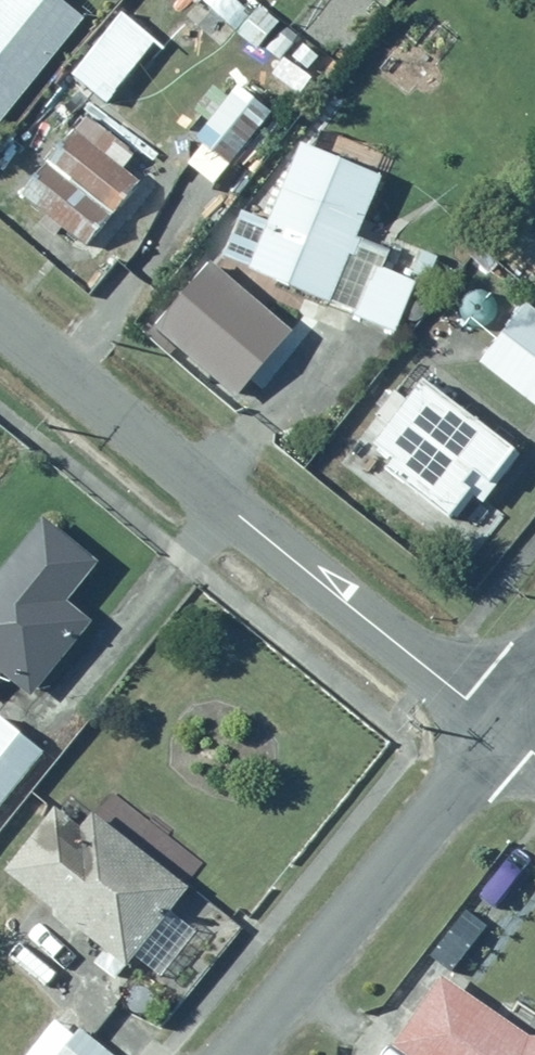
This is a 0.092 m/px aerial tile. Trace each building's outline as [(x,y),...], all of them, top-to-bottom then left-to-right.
[(78,17),(57,0),(0,0),(0,117),(78,17)] [(221,167),(261,110),(226,86),(187,143),(221,167)] [(78,245),(132,180),(119,168),(130,155),(77,111),(36,159),(48,169),(22,200),(78,245)] [(321,303),(374,175),(294,142),(257,229),(250,227),(234,267),(321,303)] [(409,281),(366,262),(346,310),(381,325),(388,310),(396,313),(409,281)] [(534,414),(534,322),(510,305),(466,370),(534,416),(534,414)] [(414,375),(397,397),(386,388),(366,412),(377,421),(361,442),(376,454),(368,463),(435,517),(458,489),(473,501),(490,479),(483,474),(504,448),(414,375)] [(33,518),(0,559),(0,683),(22,701),(87,621),(59,599),(88,562),(33,518)] [(38,750),(0,720),(0,798),(38,750)] [(24,892),(117,967),(126,955),(150,974),(187,929),(165,911),(183,889),(80,806),(67,822),(49,808),(0,869),(0,919),(1,920),(24,892)] [(430,969),(381,1042),(400,1054),(534,1054),(534,1037),(523,1037),(430,969)] [(49,1009),(14,1054),(109,1054),(49,1009)]
